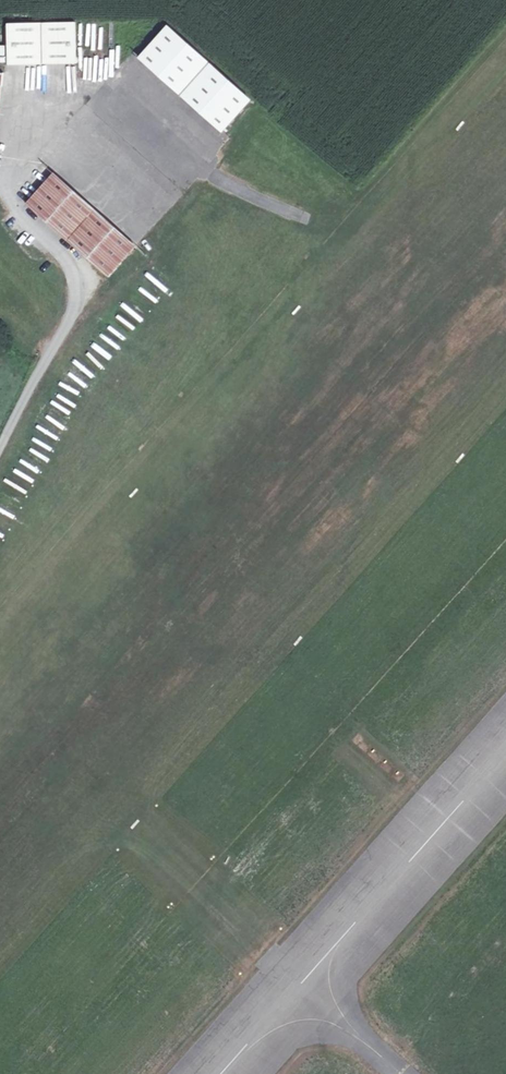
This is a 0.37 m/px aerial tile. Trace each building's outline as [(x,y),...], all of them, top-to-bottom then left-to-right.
[(8,24),(8,65),(77,64),(76,23),(8,24)] [(167,27),(140,58),(222,131),(249,100),(167,27)] [(26,204),(106,278),(136,246),(54,173),(26,204)]
